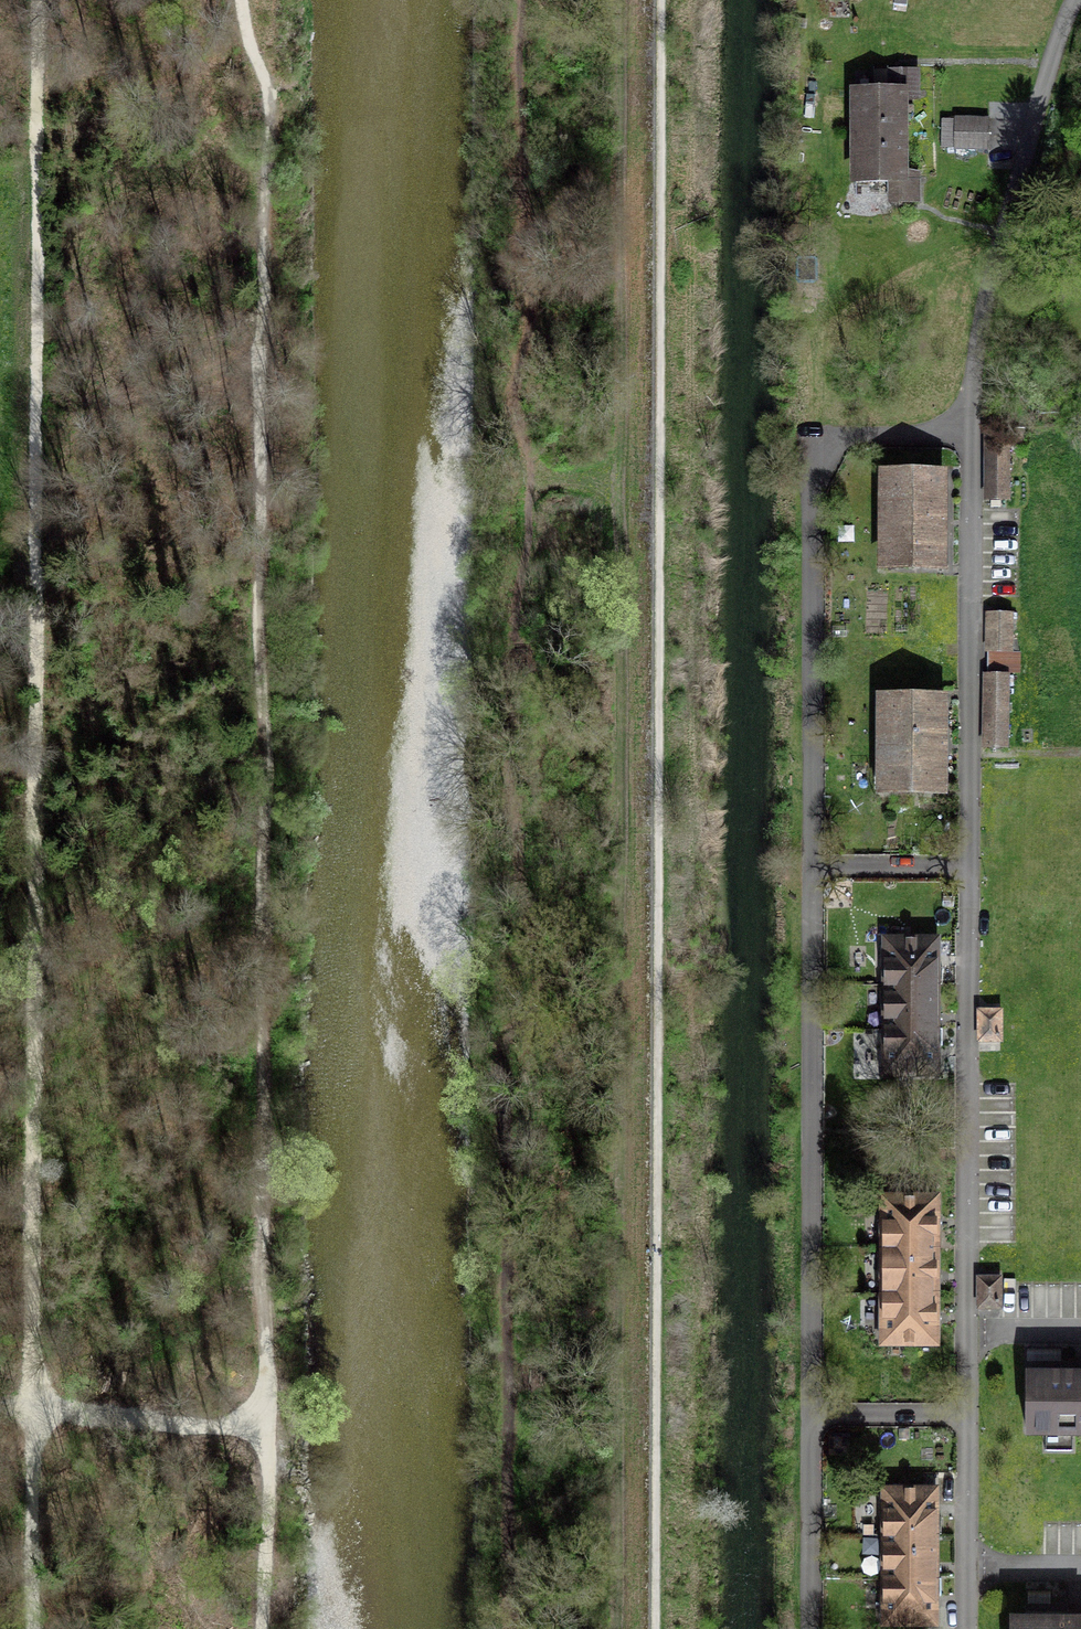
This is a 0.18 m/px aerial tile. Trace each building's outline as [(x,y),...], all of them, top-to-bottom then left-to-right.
[(900,197),(918,197),(917,93),(856,93),(856,182),(900,182),(900,197)] [(990,116),(957,113),(953,149),(986,152),(990,116)] [(988,434),(988,506),(1014,506),(1013,434),(988,434)] [(888,563),(938,563),(938,477),(888,477),(888,563)] [(987,620),(987,659),(1015,659),(1015,620),(987,620)] [(986,681),(985,751),(1013,751),(1014,681),(986,681)] [(887,790),(939,790),(938,701),(887,702),(887,790)] [(938,1053),(938,1031),(939,1012),(939,986),(939,964),(939,941),(886,941),(886,1075),(938,1076),(938,1053)] [(1007,1012),(982,1011),(981,1046),(1006,1047),(1007,1012)] [(935,1318),(935,1296),(935,1271),(936,1248),(936,1227),(936,1200),(885,1200),(885,1343),(935,1344),(935,1318)] [(1000,1284),(981,1283),(981,1304),(1000,1304),(1000,1284)] [(1025,1382),(1025,1432),(1080,1432),(1080,1382),(1025,1382)] [(936,1516),(936,1492),(884,1492),(884,1621),(936,1622),(936,1599),(936,1578),(936,1567),(936,1535),(936,1516)] [(1011,1619),(1011,1628),(1080,1628),(1080,1619),(1011,1619)]
